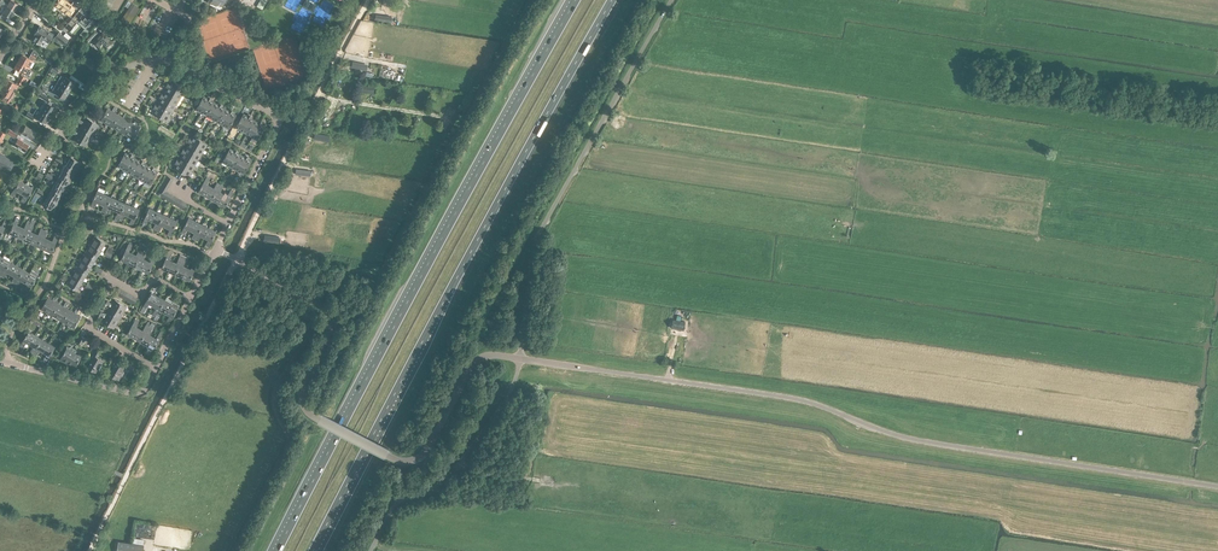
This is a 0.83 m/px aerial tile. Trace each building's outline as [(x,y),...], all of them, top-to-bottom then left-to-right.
[(15,11),(19,4),(13,0),(9,0),(6,6),(15,11)] [(53,4),(63,11),(66,6),(63,4),(66,0),(67,0),(57,0),(53,4)] [(63,4),(66,6),(63,11),(69,16),(74,8),(75,10),(78,6),(73,2),(71,4),(66,0),(63,4)] [(208,2),(220,9),(223,8),(226,3),(231,6),(234,0),(209,0),(208,2)] [(132,3),(120,20),(128,26),(140,8),(132,3)] [(15,11),(6,6),(2,13),(10,18),(15,11)] [(93,18),(81,8),(79,10),(74,15),(80,20),(79,21),(85,26),(93,18)] [(77,23),(70,16),(60,26),(66,32),(67,33),(77,23)] [(53,34),(46,30),(44,29),(44,28),(40,26),(35,34),(36,35),(32,40),(40,44),(43,39),(48,42),(53,34)] [(83,39),(87,43),(98,33),(93,28),(83,39)] [(64,45),(68,40),(59,32),(54,37),(64,45)] [(100,47),(102,45),(107,49),(112,43),(102,32),(93,41),(100,47)] [(88,50),(82,58),(91,65),(97,57),(88,50)] [(22,54),(18,61),(26,65),(28,67),(33,59),(34,60),(36,56),(31,53),(28,58),(22,54)] [(44,59),(50,64),(53,61),(46,56),(44,59)] [(26,65),(18,61),(14,67),(24,73),(27,75),(31,68),(28,67),(26,65)] [(368,65),(353,61),(351,67),(367,71),(368,65)] [(61,67),(55,63),(52,67),(58,71),(61,67)] [(18,78),(24,81),(26,83),(28,79),(20,74),(18,78)] [(61,75),(57,82),(70,90),(74,82),(64,76),(64,77),(61,75)] [(18,85),(16,84),(7,78),(3,85),(12,90),(14,87),(16,89),(18,85)] [(182,93),(186,88),(172,80),(170,84),(168,82),(167,84),(182,93)] [(70,90),(57,82),(52,90),(55,91),(54,92),(65,98),(70,90)] [(168,88),(166,91),(179,99),(182,93),(167,84),(166,86),(168,88)] [(0,91),(0,93),(3,94),(0,99),(8,103),(14,92),(12,90),(3,85),(0,91)] [(374,87),(363,85),(362,92),(373,93),(374,87)] [(164,94),(162,93),(161,95),(176,104),(179,99),(166,91),(164,94)] [(173,110),(176,104),(161,95),(159,98),(162,99),(160,102),(173,110)] [(207,98),(204,96),(196,109),(202,112),(211,97),(209,96),(207,98)] [(213,98),(211,97),(202,112),(207,115),(215,102),(212,101),(213,98)] [(44,100),(43,101),(42,100),(37,107),(41,109),(51,115),(54,111),(53,111),(55,107),(53,106),(54,103),(50,100),(49,101),(48,103),(44,100)] [(158,105),(156,104),(154,106),(170,115),(173,110),(160,102),(158,105)] [(218,104),(215,102),(207,115),(212,119),(221,103),(219,102),(218,104)] [(11,107),(4,103),(1,107),(9,112),(11,107)] [(212,119),(218,122),(225,109),(222,107),(224,104),(221,103),(212,119)] [(168,119),(170,115),(154,106),(153,108),(155,110),(153,113),(167,121),(168,119)] [(218,122),(223,125),(232,109),(230,108),(229,111),(225,109),(218,122)] [(51,115),(41,109),(36,117),(46,123),(48,119),(51,115)] [(107,109),(101,119),(100,120),(106,124),(113,112),(107,109)] [(233,113),(234,111),(232,109),(223,125),(229,128),(236,115),(233,113)] [(106,124),(111,127),(118,115),(113,112),(106,124)] [(244,114),(240,119),(236,127),(242,130),(251,115),(248,113),(247,116),(244,114)] [(117,130),(124,118),(118,115),(111,127),(117,130)] [(242,130),(247,133),(255,120),(251,118),(253,116),(251,115),(242,130)] [(85,119),(83,123),(94,130),(97,124),(88,119),(86,118),(85,119)] [(129,121),(124,118),(117,130),(122,133),(129,121)] [(259,120),(258,122),(255,120),(247,133),(252,136),(261,121),(259,120)] [(122,133),(128,136),(135,124),(129,121),(122,133)] [(263,122),(261,121),(252,136),(258,140),(266,127),(262,125),(263,122)] [(196,122),(193,127),(198,130),(202,125),(196,122)] [(94,130),(83,123),(80,129),(88,134),(91,135),(94,130)] [(133,139),(140,128),(135,124),(128,136),(133,139)] [(35,132),(25,126),(21,133),(31,139),(35,132)] [(14,138),(17,134),(9,129),(7,133),(14,138)] [(77,133),(74,131),(73,133),(75,134),(76,133),(77,134),(76,134),(88,141),(91,135),(88,134),(80,129),(77,133)] [(315,133),(314,138),(329,142),(330,136),(315,133)] [(88,141),(76,134),(73,140),(84,146),(88,141)] [(190,137),(189,140),(205,149),(208,144),(203,141),(204,138),(201,136),(200,139),(194,135),(192,138),(190,137)] [(17,139),(16,141),(14,140),(12,143),(14,144),(14,145),(24,151),(28,145),(17,139)] [(205,149),(189,140),(187,142),(189,143),(187,146),(201,155),(205,149)] [(184,148),(182,151),(198,160),(201,155),(187,146),(186,149),(184,148)] [(222,162),(227,165),(237,150),(235,148),(233,151),(230,148),(222,162)] [(237,153),(239,151),(237,150),(227,165),(233,168),(241,155),(237,153)] [(198,160),(182,151),(181,153),(183,154),(181,157),(195,165),(198,160)] [(129,155),(125,153),(117,166),(123,169),(132,154),(130,153),(129,155)] [(0,154),(0,167),(9,172),(15,161),(0,154)] [(133,154),(132,154),(123,169),(129,173),(136,160),(133,157),(134,155),(133,154)] [(233,168),(238,171),(247,156),(245,155),(244,157),(241,155),(233,168)] [(248,159),(250,157),(247,156),(238,171),(244,175),(252,161),(248,159)] [(70,157),(65,165),(76,171),(81,163),(70,157)] [(177,159),(176,161),(192,171),(195,165),(181,157),(179,160),(177,159)] [(129,173),(134,176),(143,160),(141,159),(139,161),(136,160),(129,173)] [(134,176),(139,179),(147,166),(144,164),(145,162),(143,160),(134,176)] [(192,171),(176,161),(174,164),(176,165),(174,168),(189,176),(192,171)] [(65,165),(61,173),(71,179),(76,171),(65,165)] [(152,165),(150,168),(147,166),(139,179),(145,182),(154,167),(152,165)] [(156,168),(154,167),(145,182),(150,185),(158,172),(155,170),(156,168)] [(71,179),(61,173),(56,181),(66,187),(71,179)] [(210,179),(207,177),(198,191),(205,195),(210,186),(207,184),(210,179)] [(16,191),(20,193),(25,184),(18,180),(10,195),(13,197),(16,191)] [(56,181),(51,189),(62,195),(66,187),(56,181)] [(214,188),(210,186),(205,195),(212,199),(220,185),(217,183),(214,188)] [(23,202),(32,188),(25,184),(20,193),(23,195),(20,200),(23,202)] [(220,192),(224,187),(220,185),(212,199),(218,203),(224,194),(220,192)] [(167,191),(160,187),(156,194),(163,198),(167,191)] [(51,189),(47,197),(57,203),(62,195),(51,189)] [(227,196),(224,194),(218,203),(225,207),(234,192),(230,190),(227,196)] [(104,194),(97,191),(92,202),(90,206),(94,208),(96,202),(100,204),(104,194)] [(104,194),(100,204),(103,205),(101,211),(103,212),(104,213),(111,197),(104,194)] [(57,203),(47,197),(42,205),(52,211),(57,203)] [(118,200),(111,197),(104,213),(108,214),(110,208),(114,210),(118,200)] [(118,219),(119,219),(125,203),(118,200),(114,210),(117,211),(114,220),(117,221),(118,219)] [(128,216),(132,206),(125,203),(119,219),(122,220),(125,215),(128,216)] [(139,209),(132,206),(128,216),(132,218),(129,223),(133,225),(139,209)] [(142,224),(146,225),(148,219),(152,221),(157,212),(149,208),(142,224)] [(163,215),(157,212),(152,221),(155,223),(153,229),(156,230),(163,215)] [(166,227),(170,218),(163,215),(156,230),(160,232),(162,226),(166,227)] [(19,219),(15,217),(8,233),(15,236),(20,227),(16,225),(19,219)] [(178,221),(170,218),(166,227),(170,229),(167,235),(171,237),(178,221)] [(187,229),(191,231),(196,221),(189,218),(181,232),(184,234),(187,229)] [(195,239),(203,225),(196,221),(191,231),(194,232),(191,238),(195,239)] [(15,236),(22,239),(29,224),(26,222),(23,228),(20,227),(15,236)] [(30,231),(33,226),(29,224),(22,239),(29,242),(34,233),(30,231)] [(201,236),(204,238),(209,228),(203,225),(195,239),(198,241),(201,236)] [(209,247),(216,232),(209,228),(204,238),(208,239),(205,245),(209,247)] [(37,235),(34,233),(29,242),(36,246),(43,231),(40,229),(37,235)] [(36,246),(43,249),(48,240),(44,238),(47,232),(43,231),(36,246)] [(280,237),(265,235),(264,241),(279,243),(280,237)] [(55,236),(52,242),(48,240),(43,249),(50,252),(57,237),(55,236)] [(90,244),(100,250),(105,242),(95,236),(90,244)] [(130,242),(127,249),(126,248),(124,248),(123,248),(122,249),(121,250),(121,251),(121,253),(121,254),(122,255),(123,256),(121,259),(128,263),(133,253),(129,251),(133,243),(130,242)] [(88,247),(85,252),(88,254),(96,258),(100,250),(90,244),(88,247)] [(109,252),(111,253),(114,249),(109,246),(106,251),(104,255),(107,256),(109,252)] [(133,253),(128,263),(135,266),(143,251),(140,249),(137,255),(133,253)] [(173,252),(169,250),(162,268),(169,271),(173,262),(169,260),(172,254),(173,252)] [(135,266),(142,270),(147,260),(143,258),(146,253),(143,251),(135,266)] [(88,254),(85,252),(81,260),(88,264),(91,266),(96,258),(88,254)] [(177,263),(173,262),(169,271),(176,274),(184,256),(180,254),(179,257),(177,263)] [(153,256),(150,262),(147,260),(142,270),(149,273),(157,258),(153,256)] [(187,257),(184,256),(176,274),(183,277),(187,268),(184,266),(186,260),(187,257)] [(2,257),(0,261),(0,268),(0,269),(0,276),(9,261),(2,257)] [(81,260),(76,268),(86,274),(88,270),(91,266),(88,264),(81,260)] [(9,261),(0,276),(3,278),(7,272),(10,274),(15,265),(9,261)] [(187,268),(183,277),(190,280),(197,265),(194,263),(191,269),(187,268)] [(14,284),(22,269),(15,265),(10,274),(14,276),(10,282),(14,284)] [(76,268),(71,276),(82,282),(86,274),(76,268)] [(20,280),(23,282),(29,273),(22,269),(14,284),(17,286),(20,280)] [(27,291),(36,277),(29,273),(23,282),(27,284),(24,290),(27,291)] [(82,282),(71,276),(67,284),(77,290),(82,282)] [(153,306),(158,297),(151,293),(143,307),(146,309),(149,304),(153,306)] [(153,306),(156,308),(152,315),(155,317),(156,315),(165,300),(158,297),(153,306)] [(165,301),(165,300),(156,315),(159,317),(163,311),(166,313),(173,301),(167,297),(165,301)] [(53,301),(47,298),(41,309),(46,312),(53,301)] [(115,300),(112,305),(123,312),(127,306),(115,300)] [(58,304),(53,301),(46,312),(52,316),(58,304)] [(179,305),(173,301),(166,313),(170,315),(166,321),(170,323),(178,308),(179,306),(179,305)] [(57,319),(64,307),(58,304),(52,316),(57,319)] [(123,312),(112,305),(109,311),(120,317),(123,312)] [(69,311),(64,307),(57,319),(63,322),(69,311)] [(68,325),(75,314),(69,311),(63,322),(68,325)] [(109,311),(105,316),(117,323),(120,317),(109,311)] [(80,317),(75,314),(68,325),(74,328),(80,317)] [(117,323),(105,316),(102,322),(114,328),(117,323)] [(134,337),(140,328),(136,326),(139,320),(136,318),(127,333),(134,337)] [(671,319),(670,327),(682,329),(683,321),(671,319)] [(143,330),(140,328),(134,337),(141,341),(151,324),(148,322),(143,330)] [(151,324),(141,341),(147,345),(153,336),(150,334),(155,324),(151,322),(151,324)] [(153,336),(147,345),(154,349),(162,335),(165,330),(162,328),(156,338),(153,336)] [(26,342),(30,344),(35,336),(28,332),(19,346),(23,348),(26,342)] [(33,354),(41,339),(35,336),(30,344),(33,346),(30,352),(33,354)] [(48,343),(41,339),(33,354),(36,356),(39,350),(43,352),(48,343)] [(47,362),(55,347),(48,343),(43,352),(46,354),(43,360),(47,362)] [(60,360),(67,364),(74,353),(76,348),(71,345),(69,349),(67,347),(60,360)] [(101,351),(98,350),(95,348),(89,358),(92,359),(88,367),(87,368),(98,374),(102,365),(104,361),(97,357),(101,351)] [(79,355),(74,353),(67,364),(74,368),(82,356),(79,354),(79,355)] [(111,364),(114,366),(109,375),(119,381),(121,377),(121,376),(126,368),(119,364),(122,358),(117,355),(111,364)] [(131,543),(118,541),(117,550),(130,550),(131,543)] [(143,544),(131,543),(130,550),(143,550),(144,544),(143,544)]
